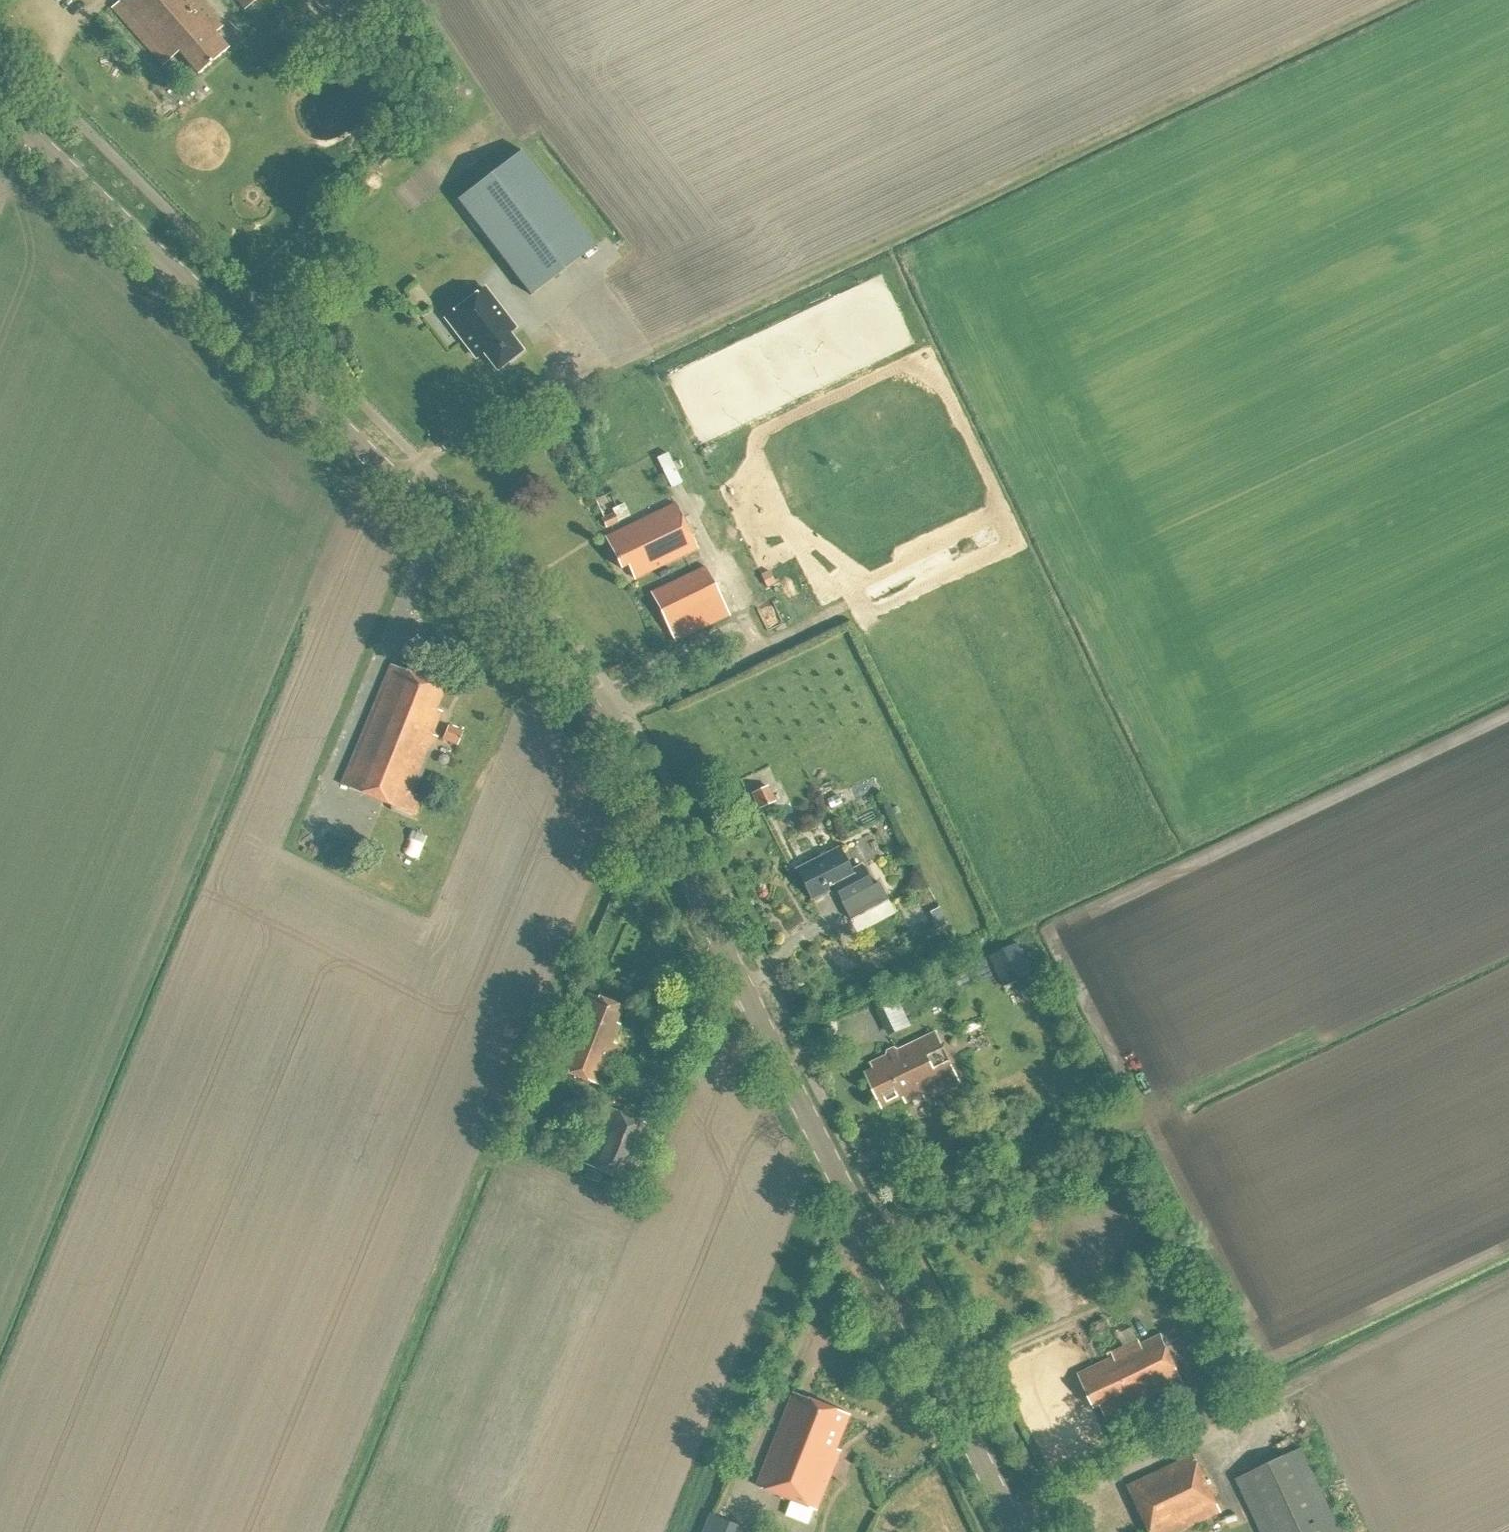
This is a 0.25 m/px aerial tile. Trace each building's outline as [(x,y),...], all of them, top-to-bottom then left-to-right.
[(111,9),(163,67),(179,52),(198,76),(228,49),(215,34),(222,28),(198,0),(122,0),(111,9)] [(243,11),(258,0),(235,0),(243,11)] [(521,152),(457,200),(529,296),(593,248),(521,152)] [(454,312),(445,319),(454,330),(460,337),(476,359),(483,353),(496,370),(520,352),(507,335),(508,334),(514,329),(505,318),(483,289),(454,312)] [(628,566),(634,580),(696,550),(674,504),(605,538),(620,570),(628,566)] [(730,618),(705,568),(651,594),(676,645),(730,618)] [(436,711),(445,689),(390,666),(340,785),(415,817),(422,799),(414,795),(437,738),(432,736),(441,713),(436,711)] [(464,732),(442,723),(437,738),(458,746),(464,732)] [(770,785),(752,793),(759,808),(777,801),(770,785)] [(838,849),(796,871),(810,899),(834,887),(835,889),(840,887),(847,901),(872,888),(861,867),(850,872),(838,849)] [(1017,944),(989,957),(1005,988),(1016,983),(1016,981),(1023,978),(1027,985),(1035,981),(1017,944)] [(618,1025),(614,1024),(621,1008),(587,994),(562,1056),(555,1053),(549,1066),(598,1086),(615,1045),(611,1043),(618,1025)] [(871,1065),(874,1072),(867,1075),(883,1107),(903,1097),(906,1103),(917,1097),(918,1099),(924,1096),(926,1099),(961,1083),(937,1034),(898,1052),(871,1065)] [(601,1108),(578,1166),(632,1188),(655,1129),(601,1108)] [(1161,1336),(1080,1375),(1095,1408),(1101,1405),(1107,1417),(1163,1390),(1164,1391),(1183,1382),(1161,1336)] [(795,1393),(757,1487),(818,1511),(842,1452),(838,1450),(851,1416),(795,1393)] [(1302,1450),(1236,1480),(1261,1531),(1340,1531),(1302,1450)] [(1149,1531),(1180,1531),(1221,1513),(1194,1455),(1127,1487),(1149,1531)] [(709,1531),(759,1531),(760,1527),(717,1510),(709,1531)]
